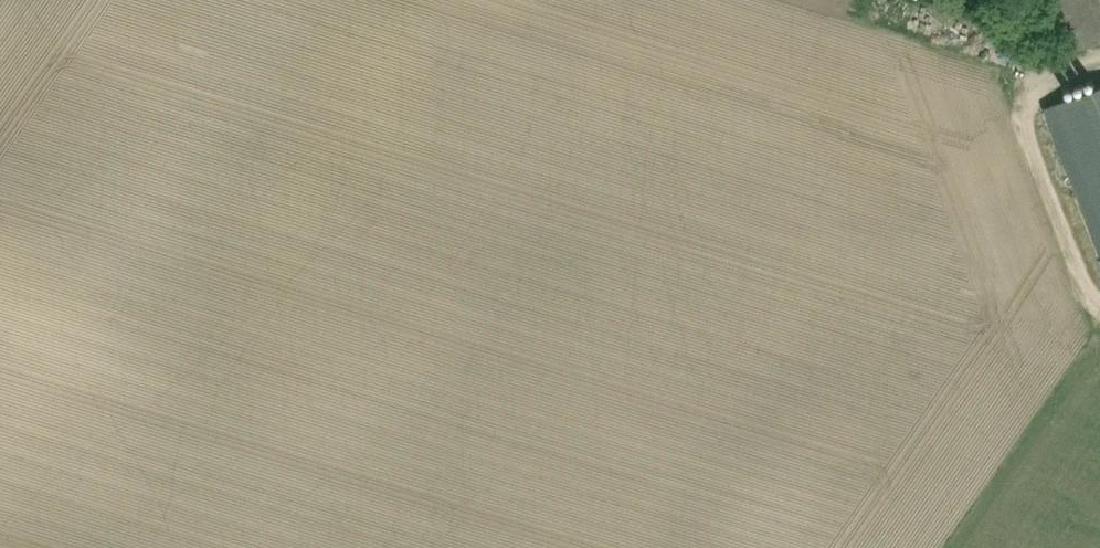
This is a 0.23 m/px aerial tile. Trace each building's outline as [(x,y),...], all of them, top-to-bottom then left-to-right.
[(1072,39),(1099,28),(1099,0),(1058,0),(1072,39)]
